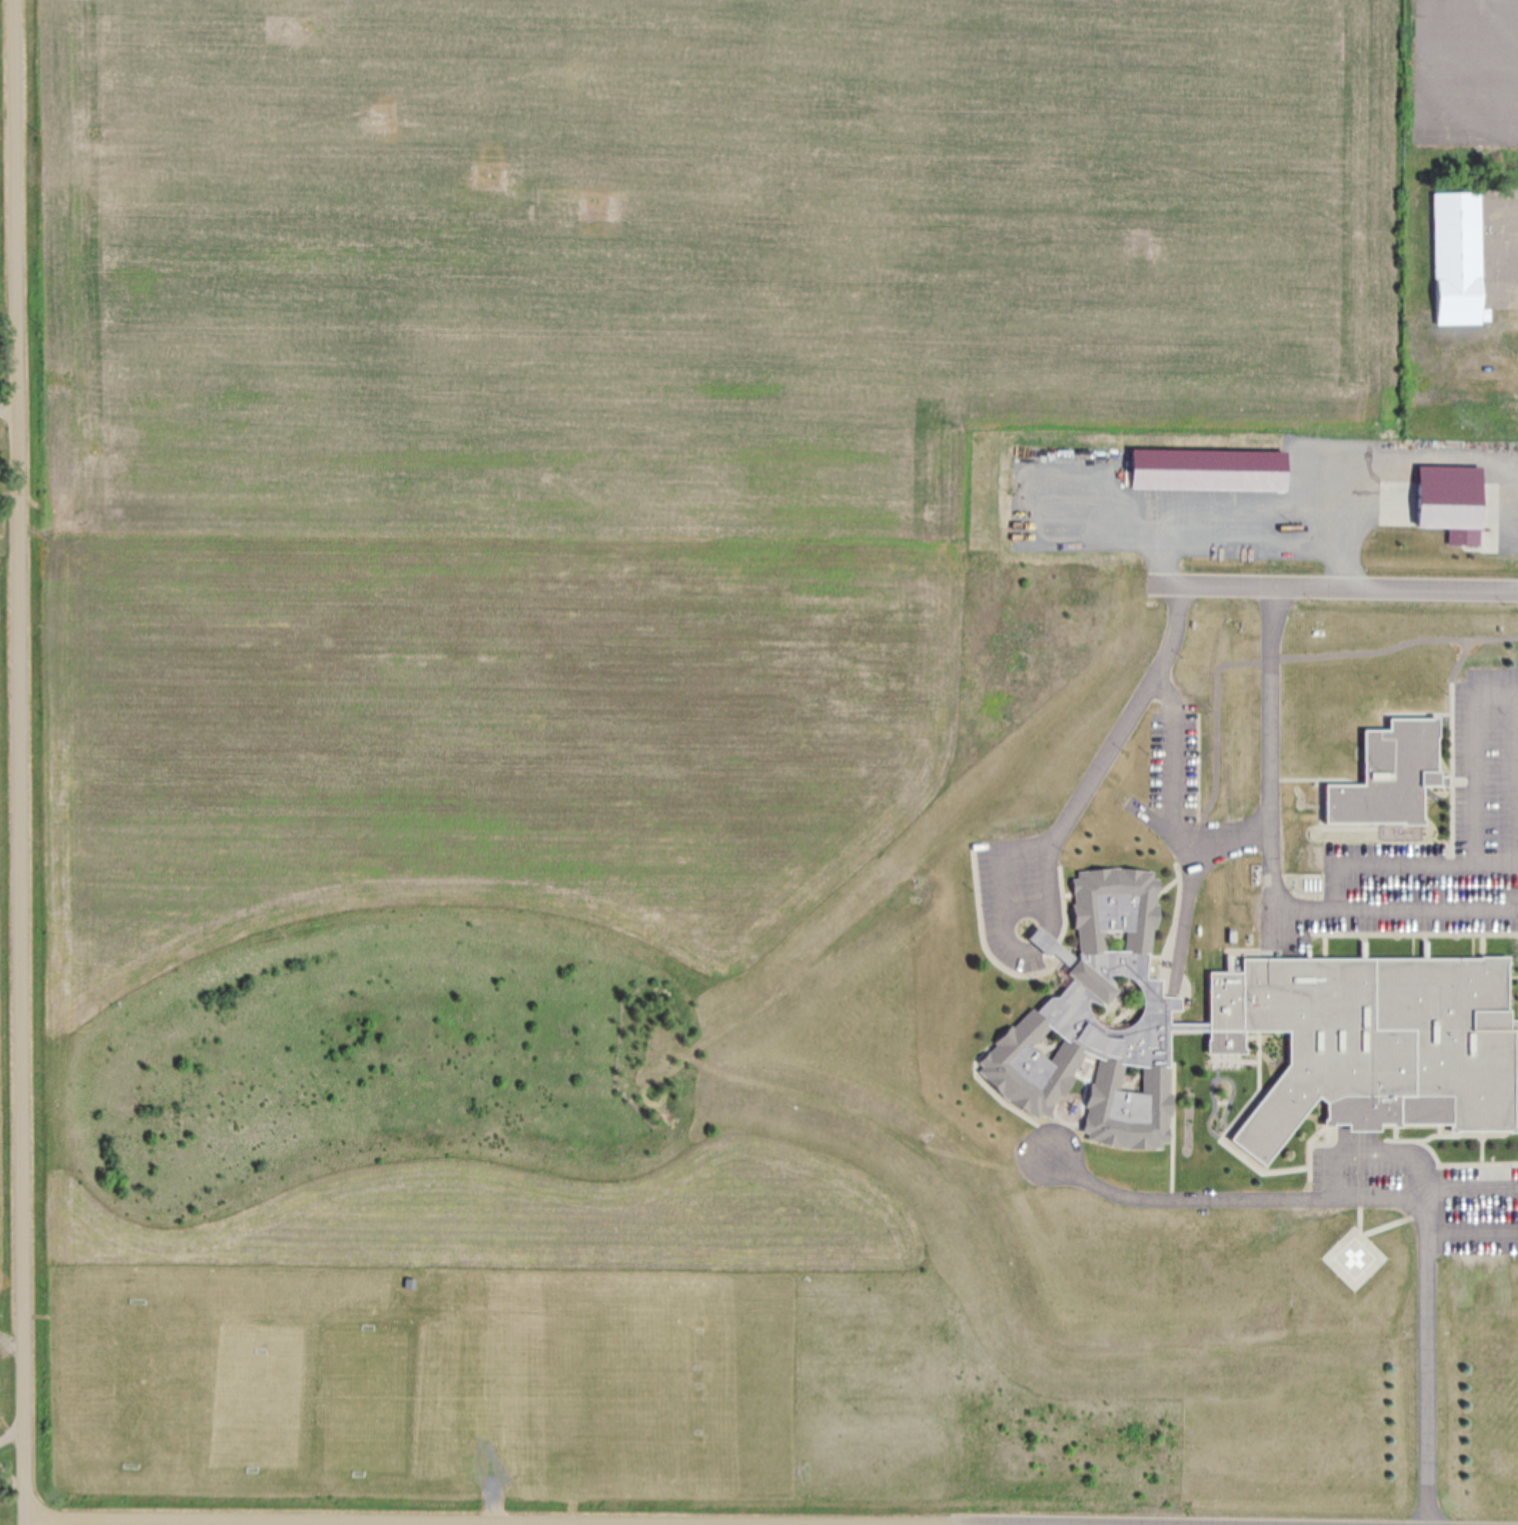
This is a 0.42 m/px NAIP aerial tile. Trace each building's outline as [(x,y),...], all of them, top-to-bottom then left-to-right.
[(1433,192),(1434,325),(1481,324),(1479,191),(1433,192)] [(1422,824),(1422,786),(1438,786),(1438,717),(1388,717),(1388,729),(1363,729),(1363,784),(1323,784),(1323,824),(1422,824)] [(1507,1013),(1517,1013),(1517,1026),(1514,1026),(1515,1126),(1449,1126),(1448,1118),(1379,1118),(1379,1125),(1359,1124),(1346,1123),(1346,1118),(1334,1118),(1323,1119),(1322,1114),(1326,1113),(1326,1096),(1317,1090),(1263,1159),(1229,1133),(1286,1059),(1286,1025),(1243,1024),(1243,1040),(1245,1045),(1207,1047),(1206,1034),(1208,1031),(1208,966),(1240,966),(1240,953),(1505,951),(1507,1013)]
